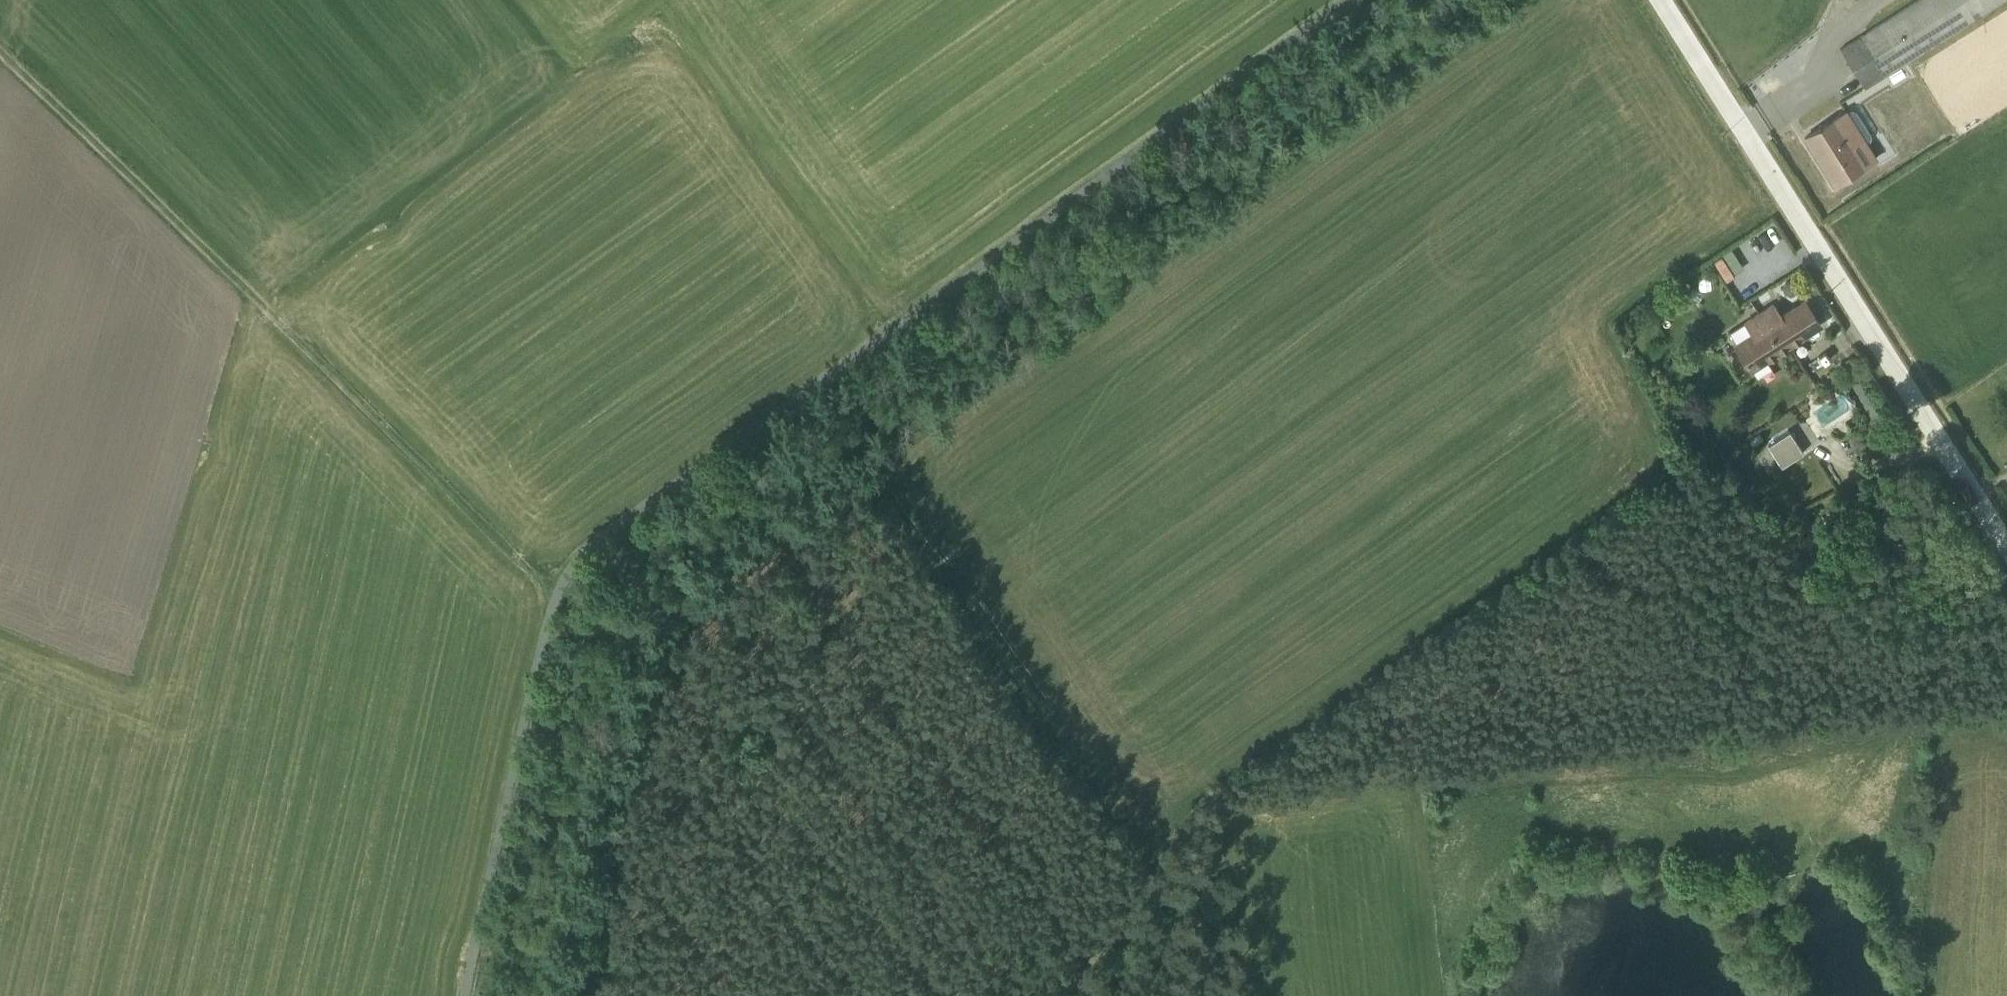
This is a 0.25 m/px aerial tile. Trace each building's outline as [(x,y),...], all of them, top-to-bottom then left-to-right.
[(1838,48),(1863,87),(2005,0),(1916,0),(1838,48)] [(1871,137),(1851,107),(1803,138),(1835,186),(1879,157),(1867,139),(1871,137)] [(1712,260),(1724,278),(1732,273),(1720,254),(1712,260)] [(1749,370),(1819,324),(1804,301),(1781,315),(1772,302),(1739,324),(1739,325),(1728,333),(1734,343),(1732,344),(1749,370)] [(1788,433),(1767,446),(1780,467),(1801,454),(1788,433)]
